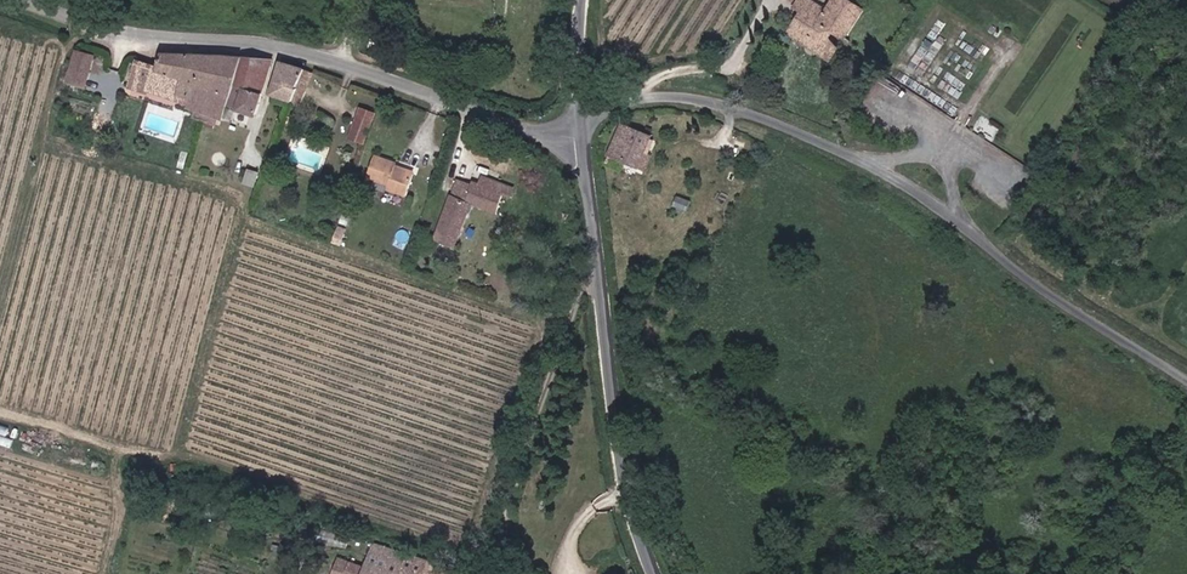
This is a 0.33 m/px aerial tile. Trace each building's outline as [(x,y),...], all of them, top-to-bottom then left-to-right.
[(818,0),(787,0),(802,9),(786,34),(832,62),(842,46),(833,40),(837,33),(847,40),(867,8),(854,0),(830,0),(827,5),(818,0)] [(67,81),(85,85),(94,55),(77,50),(67,81)] [(277,58),(164,52),(159,66),(137,59),(128,88),(196,109),(194,116),(217,123),(219,117),(224,119),(227,111),(231,113),(233,108),(259,116),(277,58)] [(305,68),(282,61),(273,93),(295,100),(305,68)] [(377,112),(361,106),(350,135),(367,141),(377,112)] [(654,133),(626,120),(611,154),(645,170),(652,155),(646,152),(654,133)] [(377,153),(369,174),(371,174),(390,182),(388,187),(407,195),(416,171),(398,164),(399,161),(377,153)] [(497,210),(503,192),(513,196),(517,184),(483,172),(479,184),(459,176),(438,236),(456,242),(470,201),(497,210)] [(350,234),(341,230),(337,245),(346,248),(350,234)] [(340,556),(334,573),(430,573),(434,563),(374,543),(366,565),(340,556)]
